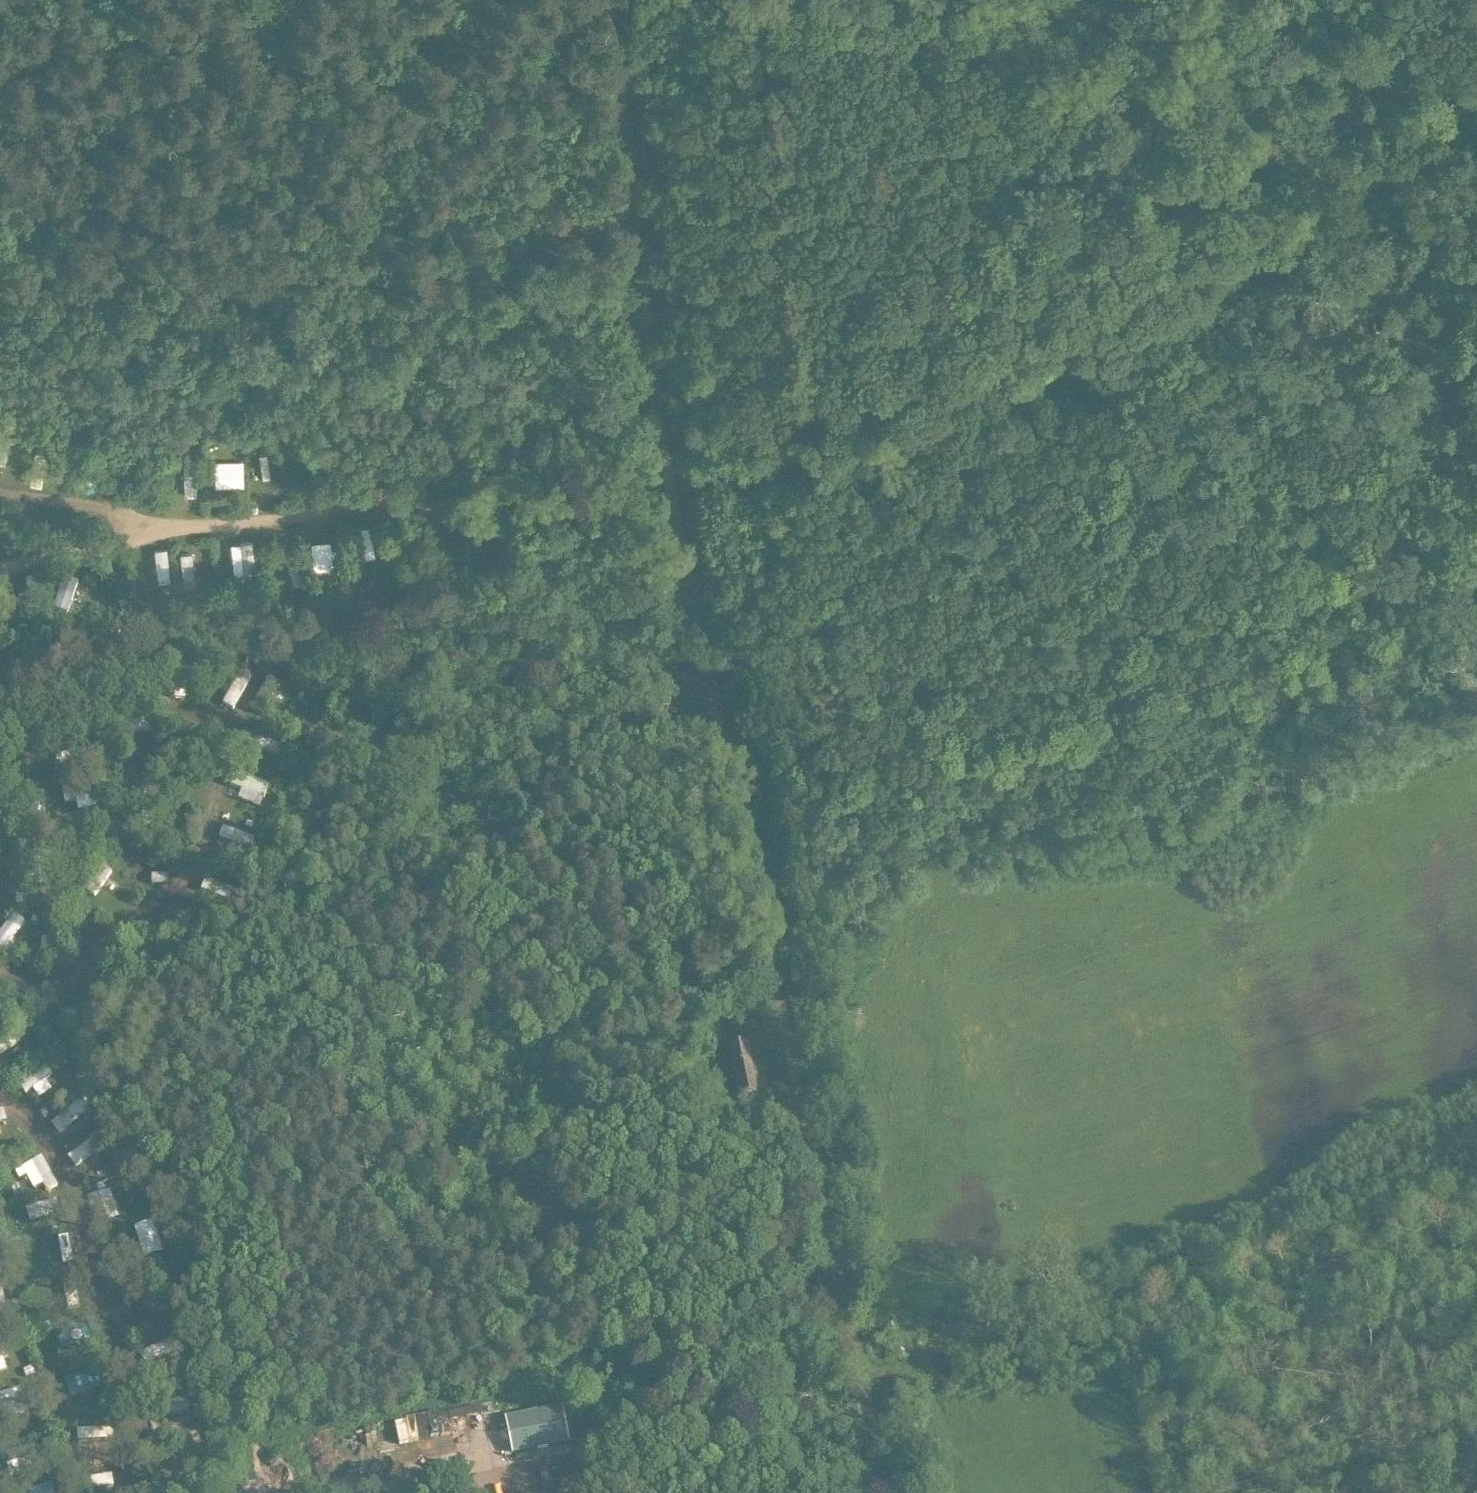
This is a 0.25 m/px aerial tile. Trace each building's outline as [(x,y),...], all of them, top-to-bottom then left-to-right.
[(725,1051),(734,1094),(735,1100),(756,1096),(746,1047),(725,1051)] [(509,1455),(567,1443),(560,1407),(502,1419),(509,1455)] [(193,1432),(186,1438),(190,1442),(197,1437),(193,1432)]
